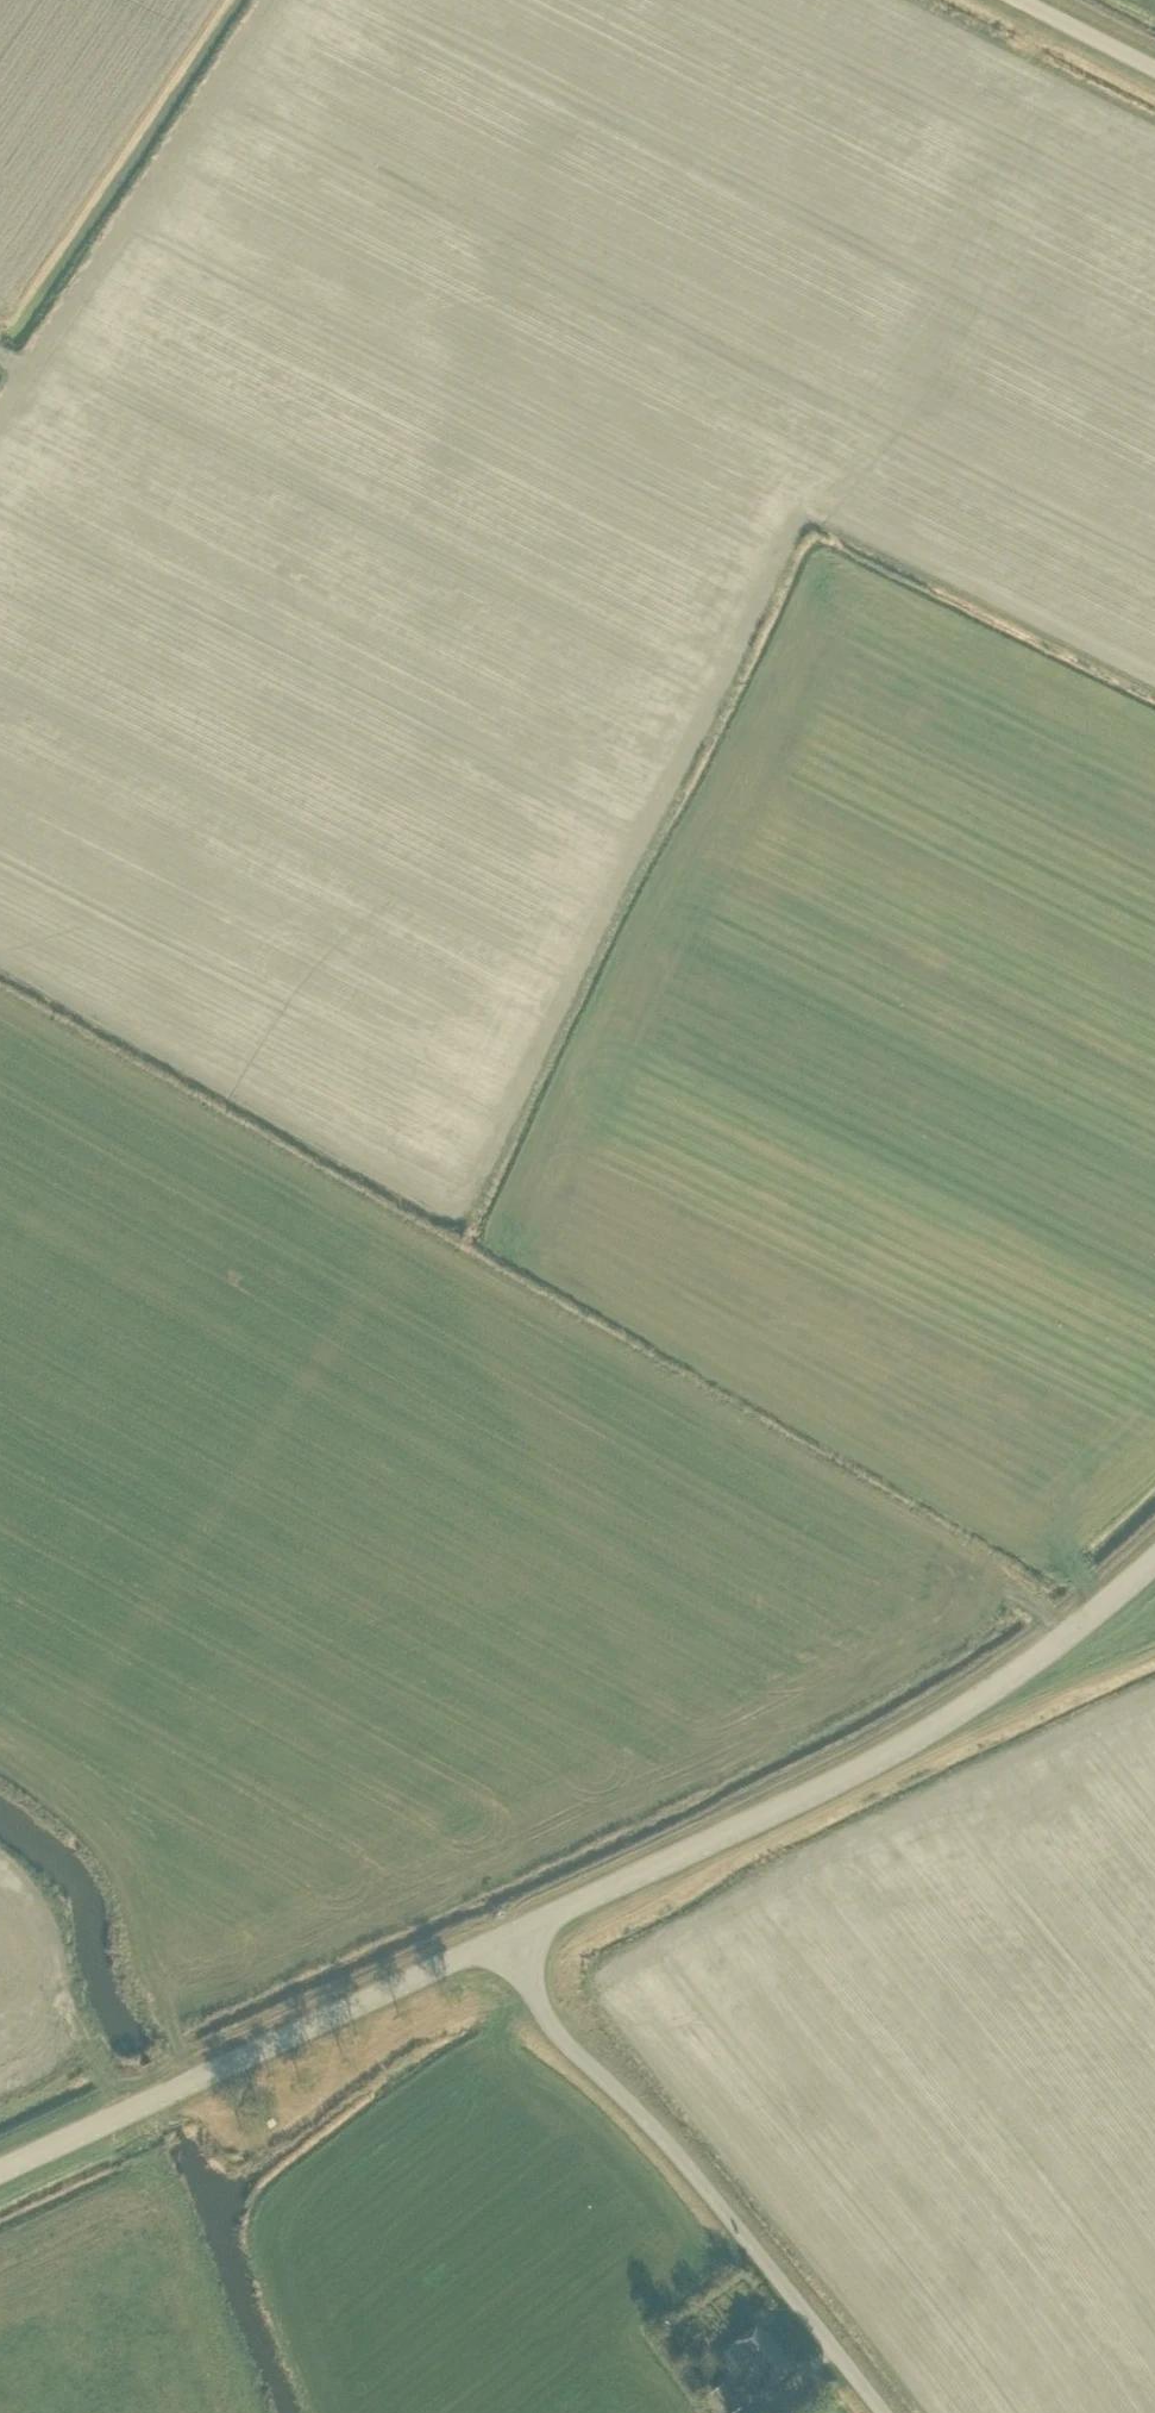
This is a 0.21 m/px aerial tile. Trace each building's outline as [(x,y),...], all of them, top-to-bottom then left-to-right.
[(266,2125),(269,2129),(275,2125),(272,2120),(266,2125)] [(752,2360),(773,2387),(795,2370),(760,2325),(738,2343),(740,2346),(723,2359),(733,2371),(741,2365),(743,2368),(752,2360)] [(725,2387),(705,2402),(713,2412),(746,2412),(744,2410),(743,2411),(725,2387)]
